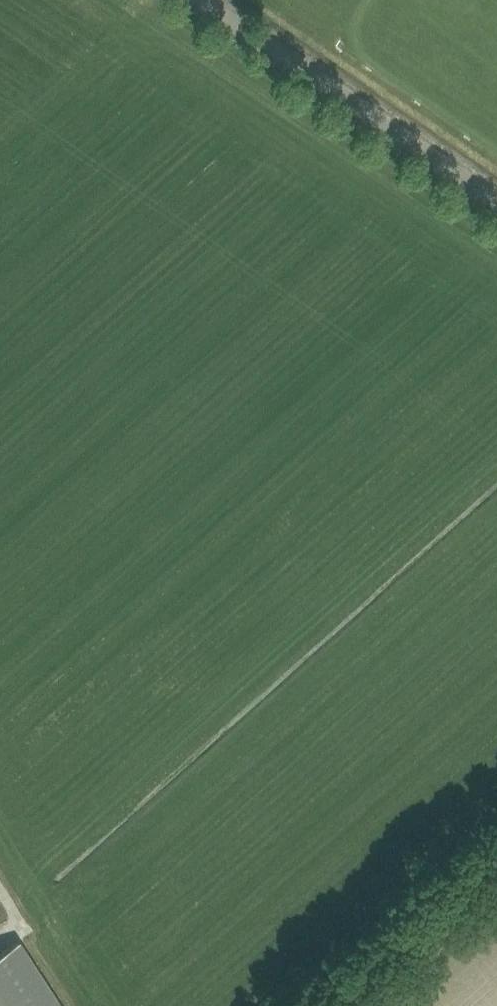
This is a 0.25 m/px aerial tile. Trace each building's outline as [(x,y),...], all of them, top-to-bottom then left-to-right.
[(0,947),(0,1005),(61,1005),(23,934),(0,947)]
